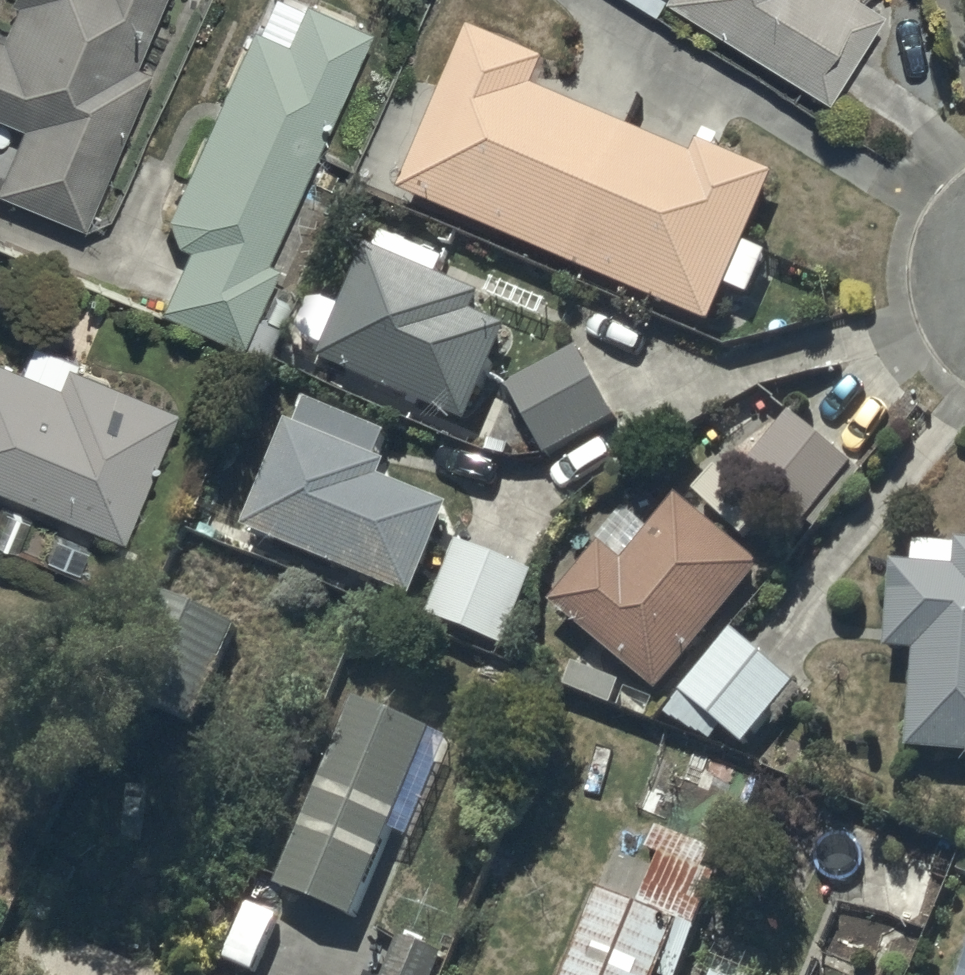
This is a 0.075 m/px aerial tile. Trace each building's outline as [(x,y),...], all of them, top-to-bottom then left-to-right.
[(23,112),(0,169),(0,179),(84,214),(147,60),(133,55),(156,0),(15,0),(4,29),(0,27),(0,103),(23,112)] [(161,297),(239,334),(277,255),(265,249),(369,22),(320,0),(303,0),(300,7),(285,0),(273,0),(263,21),(253,17),(168,203),(177,231),(190,236),(161,297)] [(826,88),(881,2),(878,0),(688,0),(826,88)] [(770,248),(746,238),(775,171),(703,140),(697,154),(535,84),(547,56),(473,24),(404,184),(711,317),(726,284),(750,294),(770,248)] [(371,241),(324,354),(466,418),(509,324),(473,307),(481,290),(371,241)] [(575,345),(509,383),(549,450),(614,412),(575,345)] [(120,531),(177,400),(69,356),(60,378),(0,354),(0,478),(120,531)] [(298,423),(290,419),(247,522),(413,590),(450,501),(380,472),(385,459),(376,455),(386,430),(309,398),(298,423)] [(867,465),(793,408),(742,469),(818,527),(867,465)] [(626,508),(553,601),(661,688),(764,561),(679,494),(653,529),(626,508)] [(960,535),(960,541),(916,538),(915,560),(893,558),(887,647),(915,649),(908,745),(964,749),(964,536),(960,535)] [(534,571),(459,538),(429,608),(504,641),(534,571)] [(122,684),(192,719),(236,622),(165,590),(122,684)] [(734,629),(669,710),(712,737),(725,722),(748,741),(797,680),(734,629)] [(361,695),(282,879),(355,911),(393,824),(411,832),(453,736),(361,695)] [(654,972),(660,974),(679,974),(733,848),(657,815),(645,844),(661,851),(654,866),(617,850),(578,943),(564,974),(653,974),(654,972)] [(404,930),(385,974),(433,974),(445,947),(404,930)]
